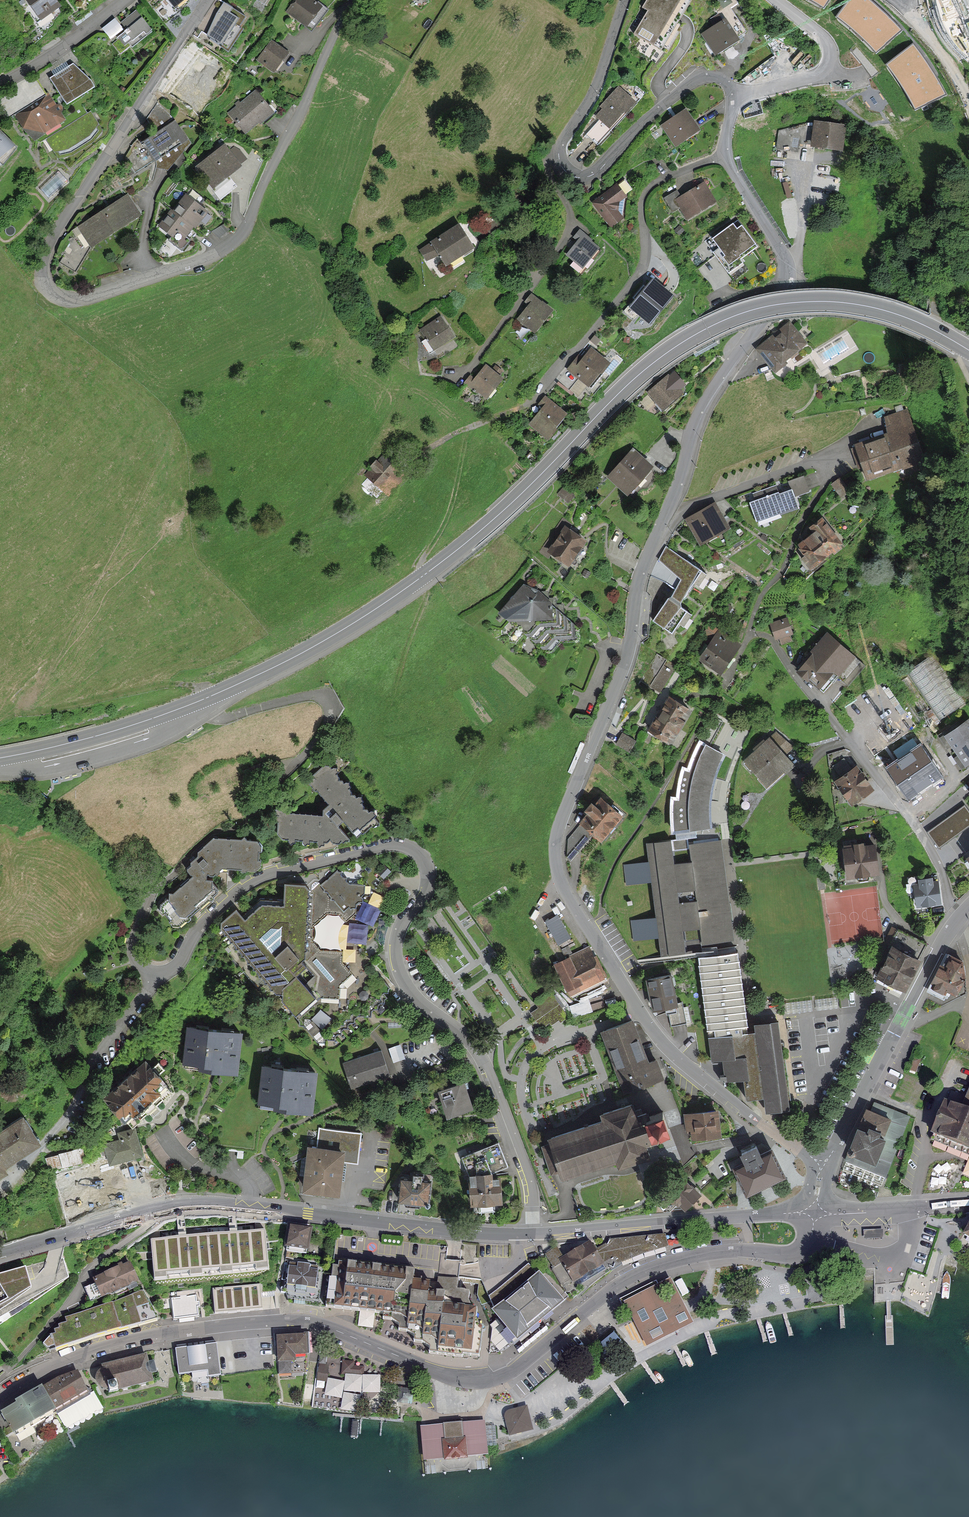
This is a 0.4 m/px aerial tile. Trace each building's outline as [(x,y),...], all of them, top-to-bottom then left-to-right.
[(40,18),(58,6),(54,0),(27,0),(40,18)] [(289,11),(312,29),(326,11),(312,0),(298,0),(289,11)] [(660,49),(690,0),(655,0),(649,10),(655,14),(641,37),(660,49)] [(238,27),(244,18),(224,5),(204,35),(228,50),(241,29),(238,27)] [(128,31),(119,38),(125,46),(129,43),(133,47),(151,32),(135,12),(122,23),(128,31)] [(695,31),(707,52),(730,39),(717,18),(695,31)] [(116,19),(102,28),(111,40),(124,31),(116,19)] [(272,44),(259,60),(273,71),(286,54),(272,44)] [(73,65),(51,79),(67,104),(93,88),(89,82),(73,65)] [(600,127),(624,101),(609,88),(585,114),(600,127)] [(49,93),(14,115),(23,131),(34,142),(66,121),(61,114),(62,113),(63,111),(63,110),(62,108),(61,106),(60,105),(58,105),(56,106),(49,93)] [(256,94),(231,114),(246,133),(271,113),(256,94)] [(90,112),(47,140),(58,158),(72,155),(93,141),(102,131),(90,112)] [(677,145),(698,131),(685,112),(664,127),(677,145)] [(174,157),(183,151),(181,146),(188,142),(173,118),(139,140),(138,138),(133,144),(125,157),(131,167),(127,170),(130,177),(124,187),(128,193),(149,180),(152,181),(157,166),(157,164),(156,162),(162,158),(167,166),(176,160),(174,157)] [(812,143),(811,146),(841,150),(843,127),(814,124),(814,125),(806,124),(780,133),(778,148),(798,150),(798,145),(808,147),(809,143),(812,143)] [(3,167),(16,149),(0,132),(0,163),(3,167)] [(224,148),(198,169),(220,197),(235,186),(229,178),(241,168),(224,148)] [(681,218),(705,204),(692,183),(668,197),(681,218)] [(594,203),(612,227),(622,219),(616,213),(618,202),(625,197),(616,186),(594,203)] [(128,195),(77,228),(79,230),(59,263),(76,273),(90,250),(142,215),(128,195)] [(173,213),(194,228),(195,229),(207,212),(186,196),(173,213)] [(187,237),(194,228),(173,213),(172,211),(160,227),(172,237),(169,241),(182,251),(190,239),(187,237)] [(708,252),(723,274),(737,264),(735,260),(748,250),(729,224),(722,228),(720,224),(701,237),(711,250),(708,252)] [(447,265),(473,249),(459,226),(422,249),(429,260),(439,253),(447,265)] [(590,244),(592,241),(580,232),(575,238),(579,241),(568,255),(583,267),(597,249),(590,244)] [(650,327),(675,297),(653,279),(628,309),(650,327)] [(535,332),(551,312),(532,296),(526,303),(530,306),(520,320),(535,332)] [(431,352),(453,338),(441,318),(422,330),(429,340),(425,343),(431,352)] [(804,339),(790,321),(758,346),(775,367),(785,360),(782,356),(804,339)] [(590,386),(608,364),(592,351),(583,360),(580,358),(570,370),(590,386)] [(479,390),(487,397),(501,381),(486,369),(475,381),(471,378),(466,383),(477,393),(479,390)] [(663,410),(682,394),(679,392),(684,388),(673,376),(669,380),(668,378),(649,394),(663,410)] [(532,425),(548,438),(566,416),(546,400),(541,406),(545,409),(532,425)] [(891,431),(857,442),(868,474),(921,457),(906,410),(886,416),(891,431)] [(628,494),(651,469),(632,453),(610,478),(628,494)] [(403,473),(384,457),(367,475),(386,492),(403,473)] [(783,491),(739,504),(745,523),(788,510),(784,497),(801,492),(797,477),(780,483),(783,491)] [(727,524),(714,502),(689,517),(703,539),(727,524)] [(807,551),(803,554),(811,564),(831,548),(833,550),(840,545),(838,543),(841,540),(822,515),(811,524),(815,529),(799,541),(807,551)] [(568,566),(584,543),(565,529),(548,552),(568,566)] [(687,559),(665,547),(659,557),(682,574),(671,593),(682,600),(693,581),(699,584),(707,571),(687,559)] [(529,576),(517,580),(489,609),(487,616),(492,622),(499,621),(497,625),(503,631),(506,631),(511,638),(543,635),(553,635),(556,606),(548,592),(544,593),(540,586),(535,587),(529,576)] [(682,600),(671,593),(654,619),(673,632),(679,622),(683,625),(692,612),(679,603),(682,600)] [(781,618),(767,622),(771,637),(785,634),(781,618)] [(715,675),(735,644),(709,628),(690,658),(715,675)] [(853,654),(829,633),(800,666),(824,687),(853,654)] [(650,687),(662,693),(677,667),(665,660),(650,687)] [(670,739),(689,707),(669,695),(650,728),(670,739)] [(968,718),(947,733),(956,746),(968,738),(968,718)] [(761,730),(735,755),(761,782),(787,757),(761,730)] [(623,733),(616,745),(630,752),(637,741),(623,733)] [(956,746),(965,760),(968,758),(968,738),(956,746)] [(723,757),(693,741),(686,754),(681,769),(675,767),(672,776),(668,797),(661,797),(661,811),(662,833),(706,827),(706,810),(709,793),(715,774),(723,757)] [(925,766),(911,746),(881,765),(898,791),(928,771),(933,780),(941,775),(931,761),(925,766)] [(363,814),(289,810),(302,831),(301,835),(384,839),(384,832),(385,832),(402,810),(343,762),(325,783),(363,814)] [(871,787),(856,766),(837,778),(852,799),(871,787)] [(615,816),(597,800),(575,825),(593,841),(615,816)] [(964,806),(929,832),(939,846),(968,825),(968,812),(964,806)] [(214,837),(198,851),(200,852),(191,860),(193,862),(188,867),(195,876),(171,897),(187,916),(226,882),(218,873),(226,866),(265,867),(266,839),(214,837)] [(720,840),(692,844),(694,859),(673,862),(670,839),(648,842),(651,862),(625,865),(628,883),(653,879),(658,917),(632,921),(634,937),(660,933),(663,953),(687,949),(683,927),(700,924),(703,942),(734,937),(720,840)] [(877,870),(874,843),(845,847),(849,873),(877,870)] [(308,948),(310,905),(314,909),(335,918),(358,896),(328,865),(312,880),(283,878),(282,902),(280,901),(262,900),(245,916),(236,906),(217,923),(298,1010),(343,967),(324,947),(308,948)] [(940,899),(937,880),(932,881),(932,876),(920,878),(920,882),(916,883),(919,902),(940,899)] [(545,922),(558,945),(572,938),(558,915),(545,922)] [(901,989),(924,943),(898,930),(875,975),(901,989)] [(356,955),(361,949),(353,942),(339,956),(357,973),(365,964),(356,955)] [(596,948),(564,965),(577,991),(610,974),(596,948)] [(747,1029),(738,948),(697,953),(711,1058),(722,1057),(724,1080),(743,1077),(746,1096),(764,1095),(766,1109),(791,1108),(778,1017),(754,1020),(755,1028),(747,1029)] [(956,991),(964,975),(962,960),(947,953),(930,989),(947,996),(950,989),(956,991)] [(678,973),(651,979),(658,1009),(684,1003),(678,973)] [(355,995),(365,989),(356,974),(346,980),(355,995)] [(569,1005),(574,1018),(593,1011),(588,998),(569,1005)] [(631,1016),(597,1028),(617,1081),(651,1069),(631,1016)] [(238,1031),(189,1025),(185,1062),(234,1067),(238,1031)] [(392,1061),(399,1060),(397,1047),(391,1048),(392,1061)] [(380,1051),(345,1063),(352,1085),(387,1073),(380,1051)] [(171,1090),(145,1060),(107,1093),(132,1122),(171,1090)] [(313,1071),(264,1066),(260,1103),(309,1107),(313,1071)] [(471,1103),(463,1080),(440,1088),(448,1110),(471,1103)] [(931,1137),(968,1152),(968,1092),(967,1098),(951,1092),(946,1105),(944,1104),(931,1137)] [(594,1116),(558,1129),(561,1137),(564,1146),(567,1155),(570,1164),(606,1151),(610,1161),(628,1154),(644,1149),(640,1139),(653,1134),(650,1126),(647,1117),(643,1107),(640,1099),(628,1103),(625,1095),(608,1100),(591,1106),(594,1116)] [(663,1101),(643,1107),(647,1117),(650,1126),(669,1119),(663,1101)] [(872,1110),(868,1108),(848,1158),(885,1173),(907,1116),(875,1103),(872,1110)] [(719,1132),(716,1109),(685,1113),(687,1127),(692,1126),(694,1135),(719,1132)] [(0,1132),(0,1170),(5,1167),(2,1163),(39,1139),(24,1117),(0,1132)] [(121,1140),(105,1144),(110,1161),(141,1153),(134,1128),(119,1132),(121,1140)] [(320,1128),(318,1146),(308,1145),(304,1187),(338,1191),(341,1159),(356,1161),(359,1132),(320,1128)] [(561,1137),(550,1141),(556,1159),(567,1155),(565,1150),(562,1141),(561,1137)] [(492,1176),(492,1170),(506,1165),(498,1142),(463,1155),(470,1173),(472,1201),(500,1199),(499,1175),(492,1176)] [(748,1189),(782,1173),(771,1150),(761,1154),(756,1145),(742,1151),(747,1161),(737,1166),(748,1189)] [(47,1157),(51,1170),(84,1161),(80,1148),(47,1157)] [(412,1177),(401,1175),(399,1197),(428,1200),(430,1178),(423,1178),(423,1172),(413,1171),(412,1177)] [(101,1179),(69,1187),(76,1216),(109,1208),(101,1179)] [(698,1192),(687,1181),(672,1196),(678,1203),(680,1201),(685,1206),(698,1192)] [(310,1228),(290,1225),(287,1250),(307,1252),(310,1228)] [(265,1229),(152,1238),(155,1277),(268,1267),(265,1229)] [(595,1251),(603,1263),(615,1257),(617,1262),(667,1246),(664,1235),(609,1240),(606,1244),(595,1251)] [(603,1263),(595,1251),(590,1242),(552,1264),(565,1286),(603,1263)] [(75,1273),(65,1253),(0,1270),(0,1320),(75,1273)] [(134,1261),(93,1280),(102,1299),(143,1281),(134,1261)] [(318,1266),(286,1261),(283,1282),(315,1286),(318,1266)] [(331,1262),(328,1286),(411,1296),(413,1280),(414,1272),(331,1262)] [(496,1308),(537,1275),(528,1265),(490,1296),(496,1308)] [(537,1275),(496,1308),(493,1311),(517,1340),(563,1302),(539,1273),(537,1275)] [(411,1296),(328,1286),(326,1308),(383,1314),(382,1320),(398,1321),(397,1330),(413,1332),(412,1342),(429,1344),(428,1353),(478,1359),(482,1325),(476,1324),(478,1308),(469,1307),(470,1293),(457,1292),(458,1279),(452,1279),(440,1277),(439,1283),(413,1280),(411,1296)] [(684,1305),(670,1277),(657,1283),(656,1280),(619,1298),(626,1312),(629,1310),(637,1327),(646,1344),(692,1322),(684,1305)] [(260,1285),(214,1289),(216,1312),(262,1307),(260,1285)] [(143,1290),(112,1303),(66,1318),(67,1323),(58,1325),(60,1329),(54,1330),(56,1334),(50,1336),(47,1341),(49,1348),(55,1346),(56,1349),(159,1318),(143,1290)] [(175,1319),(198,1317),(196,1295),(173,1298),(175,1319)] [(360,1318),(359,1327),(373,1328),(374,1319),(360,1318)] [(310,1352),(309,1332),(276,1334),(278,1360),(279,1360),(280,1374),(292,1373),(291,1359),(297,1359),(297,1353),(310,1352)] [(217,1342),(174,1347),(177,1373),(209,1369),(209,1375),(221,1374),(217,1342)] [(146,1352),(101,1363),(102,1367),(96,1371),(93,1375),(95,1381),(99,1385),(106,1386),(108,1391),(153,1380),(151,1372),(157,1370),(154,1359),(148,1360),(146,1352)] [(343,1359),(342,1374),(364,1376),(364,1366),(354,1365),(354,1360),(343,1359)] [(329,1365),(319,1363),(317,1380),(327,1382),(329,1365)] [(78,1370),(46,1383),(60,1406),(90,1392),(78,1370)] [(46,1383),(0,1411),(15,1435),(61,1408),(60,1406),(46,1383)] [(419,1408),(418,1390),(401,1391),(401,1408),(419,1408)] [(532,1427),(526,1405),(502,1411),(508,1433),(532,1427)] [(474,1421),(464,1421),(467,1455),(477,1454),(488,1453),(485,1420),(474,1421)] [(444,1457),(467,1455),(464,1421),(441,1424),(444,1457)] [(439,1457),(444,1457),(441,1424),(437,1424),(419,1426),(422,1458),(439,1457)]
